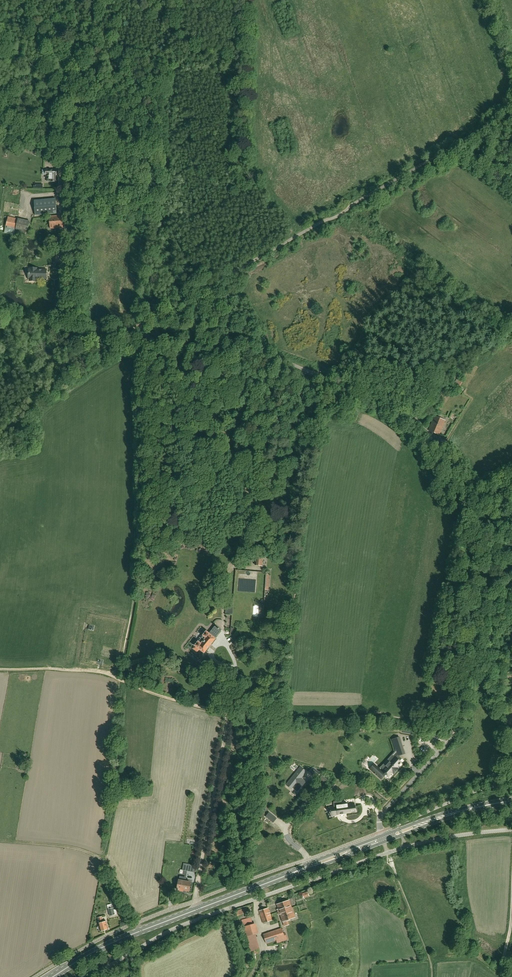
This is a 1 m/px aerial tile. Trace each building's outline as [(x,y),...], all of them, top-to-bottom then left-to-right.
[(57,170),(46,170),(42,169),(42,174),(47,175),(47,180),(51,180),(51,182),(56,182),(56,175),(57,175),(57,170)] [(55,199),(34,200),(35,215),(57,213),(55,199)] [(62,216),(49,217),(50,228),(63,227),(62,216)] [(15,229),(27,232),(29,224),(17,221),(18,219),(8,217),(6,226),(16,228),(15,229)] [(68,251),(68,241),(59,241),(59,251),(68,251)] [(30,275),(30,279),(30,281),(37,281),(37,279),(47,279),(47,270),(36,270),(36,269),(32,269),(32,270),(31,270),(30,274),(30,275)] [(435,416),(429,430),(439,435),(445,420),(435,416)] [(206,631),(198,641),(195,646),(193,649),(197,652),(199,649),(204,653),(216,638),(215,638),(221,630),(216,625),(209,633),(206,631)] [(377,767),(373,772),(375,773),(378,776),(381,779),(385,774),(386,775),(387,774),(389,776),(392,772),(393,773),(397,768),(396,767),(398,766),(398,765),(399,764),(399,765),(399,764),(400,763),(401,763),(400,763),(401,762),(400,761),(402,759),(399,756),(405,754),(403,750),(396,752),(397,755),(395,757),(392,760),(390,762),(389,761),(386,766),(386,767),(382,771),(379,769),(377,767)] [(301,767),(298,771),(287,785),(292,789),(292,788),(293,789),(294,789),(295,790),(296,790),(297,790),(298,789),(299,789),(300,789),(300,788),(301,788),(301,787),(305,782),(301,778),(306,771),(301,767)] [(334,806),(330,806),(330,810),(330,812),(331,812),(332,816),(341,813),(341,814),(343,814),(357,812),(356,806),(355,806),(354,803),(347,805),(342,806),(342,804),(336,805),(336,806),(334,806)] [(189,890),(190,882),(185,881),(185,878),(180,877),(179,880),(177,889),(181,890),(181,889),(189,890)] [(292,907),(289,900),(277,904),(279,911),(292,907)] [(295,917),(292,907),(279,911),(283,921),(295,917)] [(272,920),(268,909),(268,908),(259,911),(263,923),(272,920)] [(108,929),(106,921),(103,922),(102,917),(98,918),(99,923),(99,926),(98,926),(99,931),(101,931),(108,929)] [(282,928),(263,934),(266,943),(277,939),(278,942),(287,939),(286,936),(284,937),(282,928)] [(246,936),(250,951),(260,949),(256,934),(246,936)]
